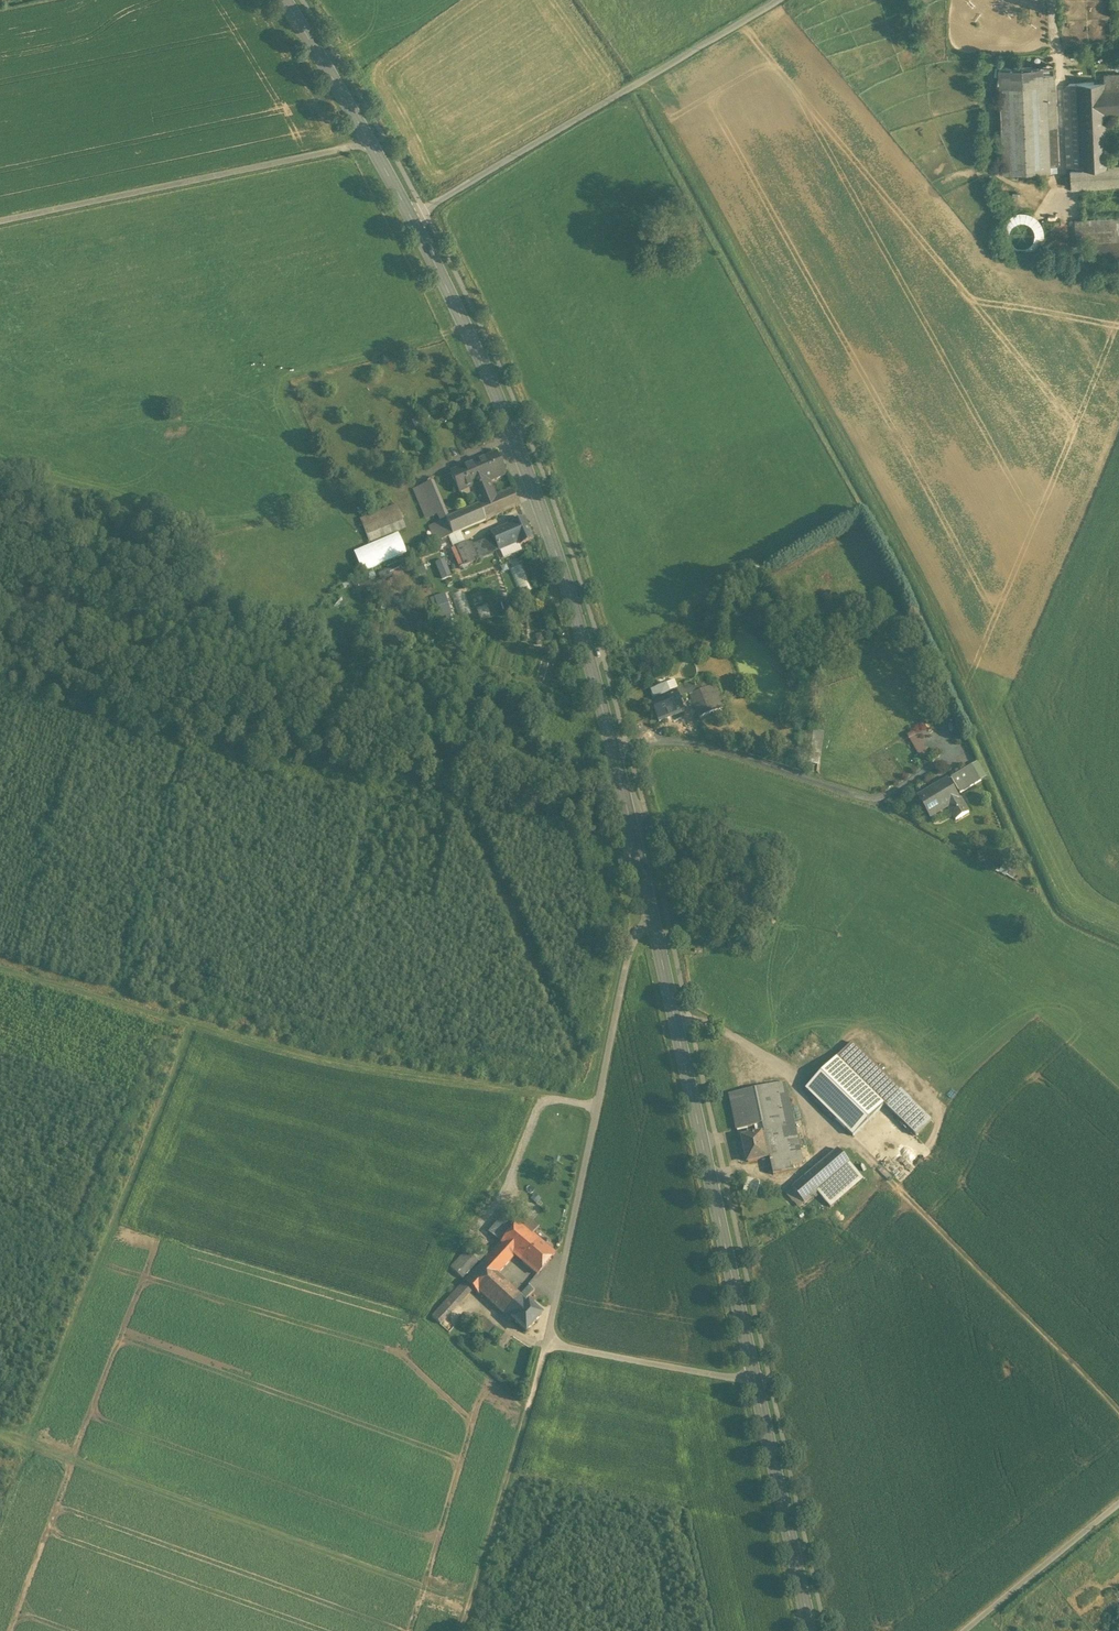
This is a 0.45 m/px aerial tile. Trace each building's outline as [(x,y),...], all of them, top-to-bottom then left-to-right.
[(999,68),(1001,84),(1056,82),(1055,65),(999,68)] [(1118,85),(1118,73),(1104,74),(1105,81),(1105,86),(1118,85)] [(1105,86),(1105,81),(1069,83),(1073,169),(1109,166),(1109,164),(1106,113),(1105,86)] [(1056,82),(1001,84),(1004,172),(1035,171),(1048,171),(1051,170),(1051,165),(1049,126),(1056,126),(1058,126),(1056,82)] [(1068,185),(1072,185),(1071,169),(1073,169),(1069,83),(1064,88),(1068,185)] [(1105,86),(1106,113),(1118,112),(1118,85),(1105,86)] [(1056,126),(1049,126),(1051,165),(1058,165),(1056,126)] [(1109,164),(1109,166),(1073,169),(1071,169),(1072,185),(1072,187),(1118,185),(1118,163),(1109,164)] [(1075,220),(1077,242),(1118,240),(1118,217),(1075,220)] [(496,454),(473,465),(481,486),(491,482),(506,476),(496,454)] [(481,486),(473,465),(451,474),(459,492),(469,487),(471,487),(472,490),(481,486)] [(434,517),(437,524),(446,520),(450,519),(433,482),(421,487),(434,517)] [(481,486),(472,490),(479,506),(497,498),(491,482),(481,486)] [(434,517),(421,487),(413,490),(426,521),(434,517)] [(512,492),(497,498),(479,506),(486,522),(519,507),(512,492)] [(397,505),(360,520),(369,543),(406,528),(397,505)] [(486,522),(479,506),(450,519),(446,520),(453,536),(458,534),(486,522)] [(453,536),(446,520),(437,524),(443,540),(448,538),(453,536)] [(524,520),(511,525),(518,543),(520,546),(533,541),(524,520)] [(443,540),(437,524),(429,527),(435,543),(443,540)] [(518,543),(511,525),(492,533),(500,551),(518,543)] [(398,534),(354,553),(363,573),(406,555),(398,534)] [(463,545),(458,534),(453,536),(448,538),(453,549),(457,547),(463,545)] [(463,545),(457,547),(465,565),(478,560),(471,541),(463,545)] [(465,565),(457,547),(453,549),(461,568),(465,565)] [(453,595),(461,618),(472,614),(464,591),(453,595)] [(446,593),(432,596),(438,622),(452,619),(446,593)] [(480,619),(490,616),(486,604),(476,607),(480,619)] [(720,641),(703,647),(705,652),(721,646),(720,641)] [(667,683),(650,690),(655,703),(653,704),(660,722),(684,712),(679,696),(677,694),(672,696),(667,683)] [(676,690),(677,694),(679,696),(697,690),(694,683),(676,690)] [(716,686),(691,695),(700,718),(725,708),(716,686)] [(716,737),(714,743),(726,747),(728,741),(716,737)] [(922,739),(913,745),(924,765),(934,758),(922,739)] [(973,766),(953,778),(962,792),(982,781),(973,766)] [(949,781),(922,797),(932,815),(949,806),(957,820),(970,813),(949,781)] [(853,1044),(837,1060),(885,1106),(916,1136),(932,1121),(853,1044)] [(837,1060),(807,1090),(854,1137),(885,1106),(837,1060)] [(924,1060),(921,1062),(930,1074),(933,1071),(924,1060)] [(786,1083),(776,1085),(785,1129),(786,1129),(788,1139),(798,1137),(786,1083)] [(776,1085),(755,1090),(759,1108),(763,1124),(765,1134),(785,1129),(776,1085)] [(755,1090),(729,1095),(734,1114),(743,1112),(759,1108),(755,1090)] [(759,1108),(743,1112),(747,1128),(763,1124),(759,1108)] [(743,1112),(734,1114),(737,1130),(747,1128),(743,1112)] [(765,1134),(763,1134),(768,1159),(770,1158),(774,1175),(794,1171),(793,1165),(791,1156),(788,1139),(786,1129),(785,1129),(765,1134)] [(763,1134),(743,1138),(749,1163),(768,1159),(763,1134)] [(802,1154),(798,1137),(788,1139),(791,1156),(802,1154)] [(839,1150),(851,1164),(864,1179),(869,1175),(844,1145),(839,1150)] [(851,1164),(839,1150),(819,1167),(831,1181),(851,1164)] [(804,1163),(802,1154),(791,1156),(793,1165),(804,1163)] [(824,1188),(818,1193),(831,1208),(864,1179),(851,1164),(831,1181),(824,1188)] [(831,1181),(819,1167),(812,1173),(824,1188),(831,1181)] [(818,1193),(824,1188),(812,1173),(809,1172),(804,1176),(806,1179),(818,1193)] [(806,1179),(804,1176),(790,1187),(792,1189),(806,1179)] [(748,1179),(744,1192),(757,1196),(760,1183),(748,1179)] [(792,1189),(805,1203),(818,1193),(806,1179),(792,1189)] [(820,1200),(815,1205),(822,1213),(828,1209),(820,1200)] [(781,1201),(771,1203),(772,1211),(783,1208),(781,1201)] [(512,1229),(518,1223),(506,1212),(500,1219),(512,1229)] [(512,1229),(500,1219),(489,1233),(501,1243),(512,1229)] [(519,1259),(537,1239),(518,1223),(512,1229),(501,1243),(516,1256),(519,1259)] [(537,1239),(519,1259),(537,1274),(554,1254),(537,1239)] [(516,1256),(501,1243),(485,1259),(501,1273),(516,1256)] [(465,1252),(450,1269),(462,1280),(466,1275),(468,1273),(477,1263),(465,1252)] [(501,1273),(485,1259),(470,1275),(469,1277),(464,1281),(473,1289),(479,1295),(481,1294),(498,1275),(501,1273)] [(513,1318),(528,1302),(526,1300),(521,1295),(498,1275),(481,1294),(511,1322),(514,1319),(513,1318)] [(473,1289),(464,1281),(432,1316),(440,1324),(473,1289)] [(529,1286),(521,1295),(526,1300),(535,1291),(529,1286)] [(541,1315),(528,1302),(513,1318),(514,1319),(526,1331),(541,1315)] [(481,1307),(473,1316),(489,1331),(498,1323),(481,1307)]
